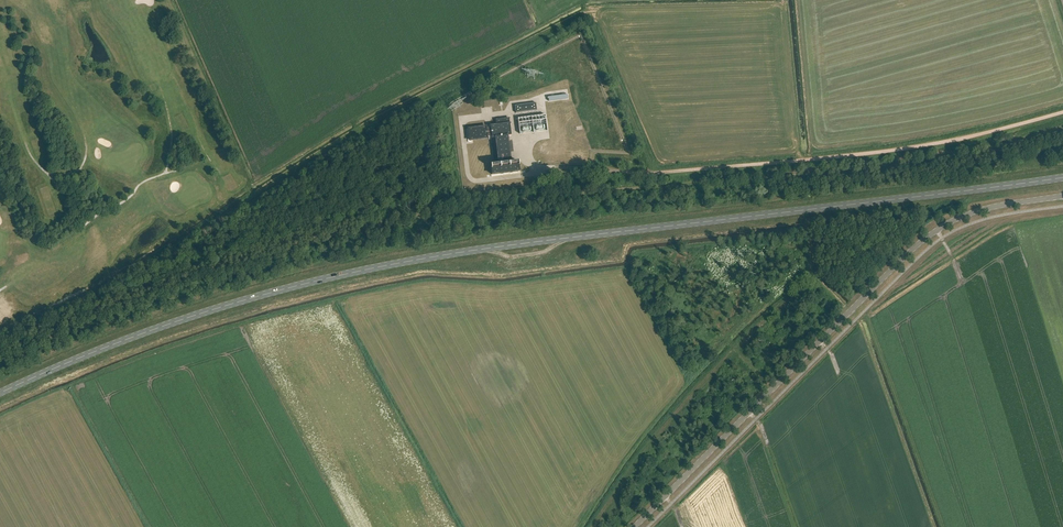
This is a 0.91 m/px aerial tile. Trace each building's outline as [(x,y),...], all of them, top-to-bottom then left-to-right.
[(536,103),(515,106),(516,113),(537,111),(536,103)] [(521,132),(549,129),(548,114),(519,117),(521,132)] [(512,136),(511,124),(510,119),(496,120),(497,125),(491,126),(492,128),(485,128),(485,127),(468,129),(469,140),(486,138),(486,136),(492,136),(493,138),(497,137),(500,164),(491,165),(492,175),(520,172),(519,162),(511,163),(508,136),(512,136)]
